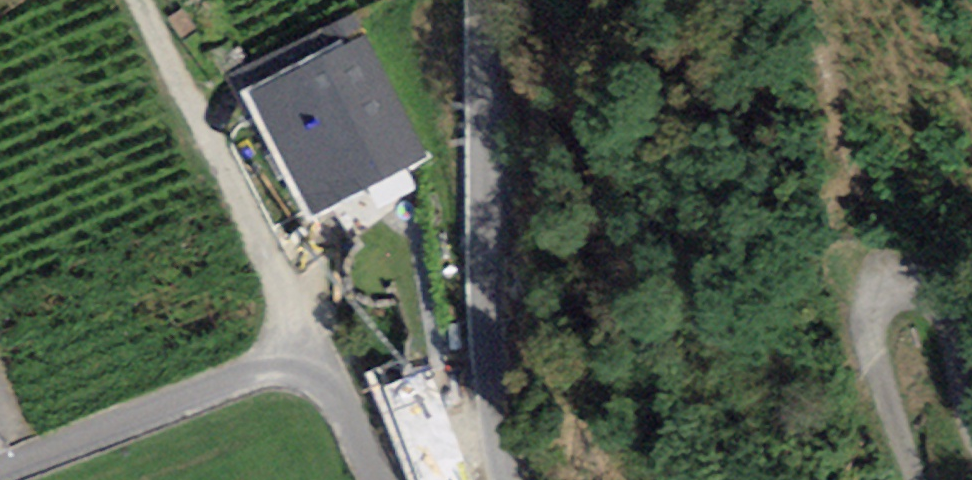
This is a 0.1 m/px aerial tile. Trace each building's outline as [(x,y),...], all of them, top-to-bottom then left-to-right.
[(425,163),(364,42),(255,97),(316,218),(425,163)]
